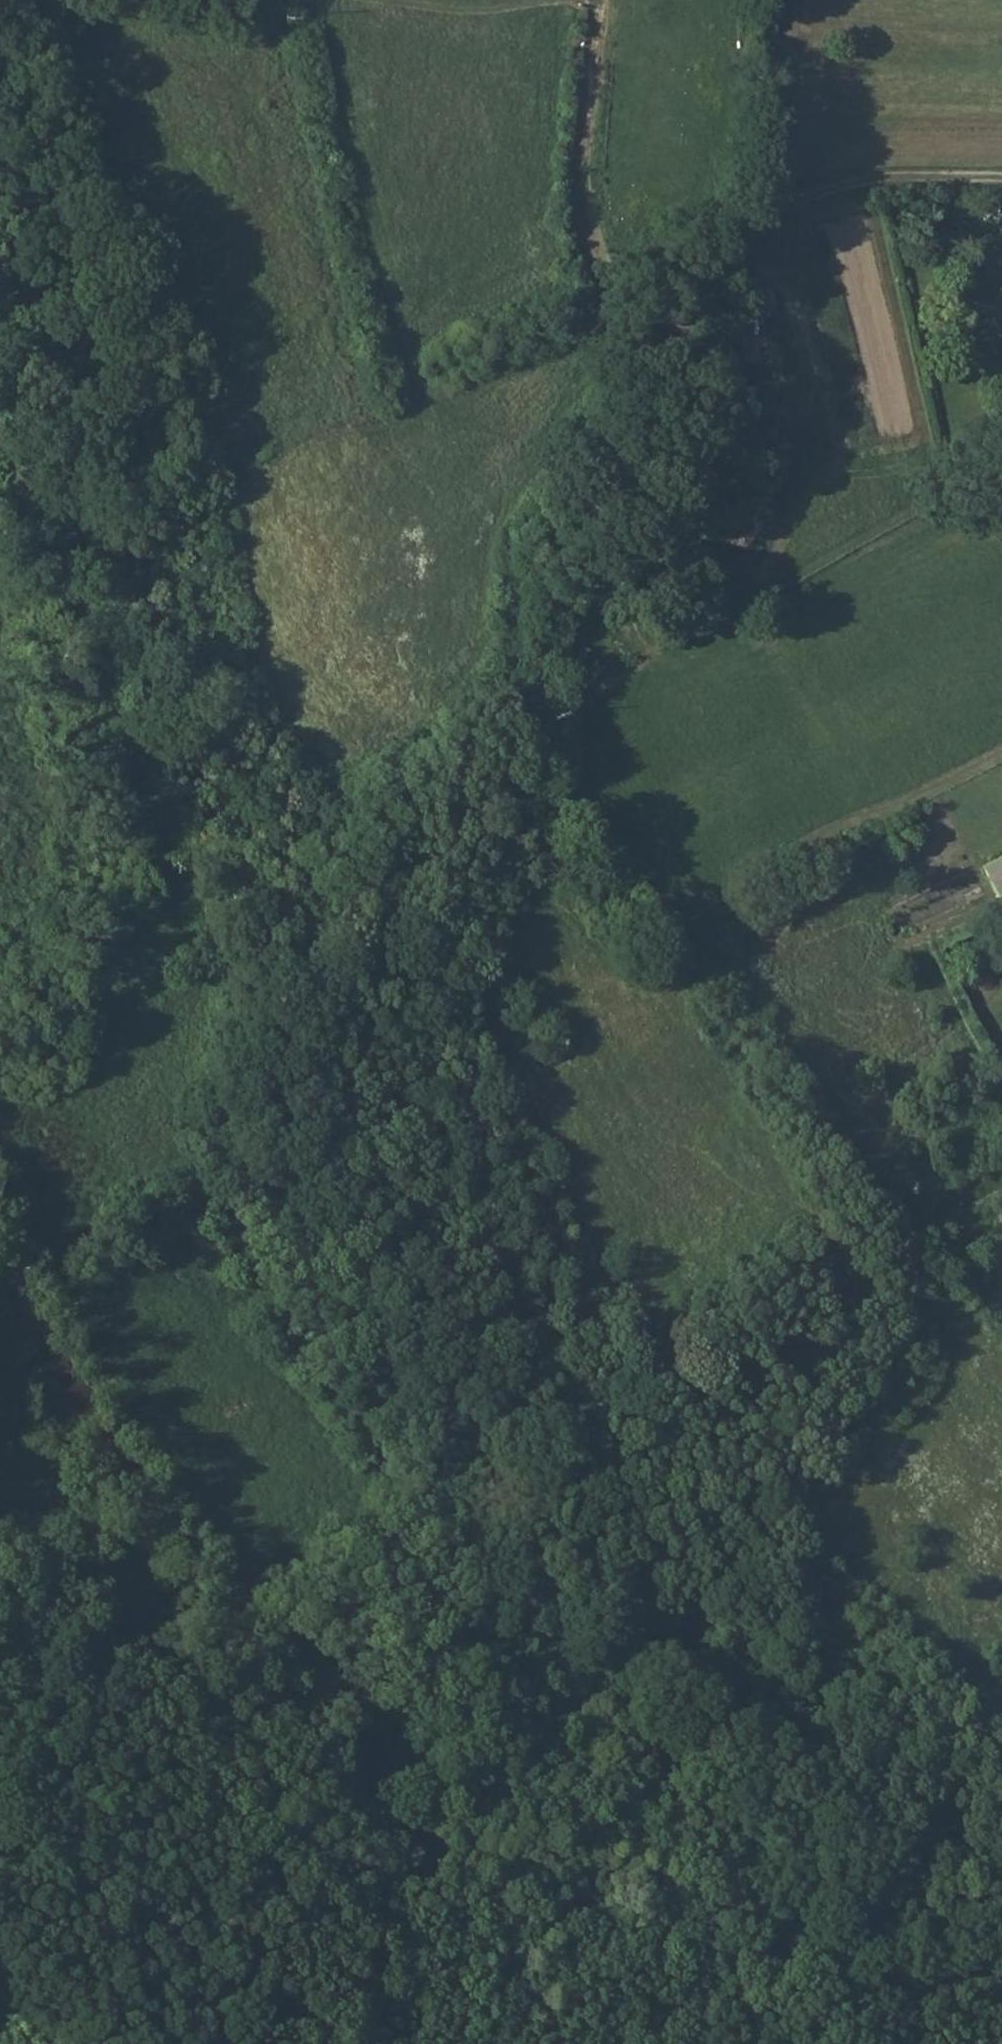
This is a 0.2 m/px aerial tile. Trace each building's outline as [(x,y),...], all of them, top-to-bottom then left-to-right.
[(982,866),(1001,904),(1001,855),(982,866)] [(942,1089),(953,1082),(947,1072),(936,1078),(942,1089)]
